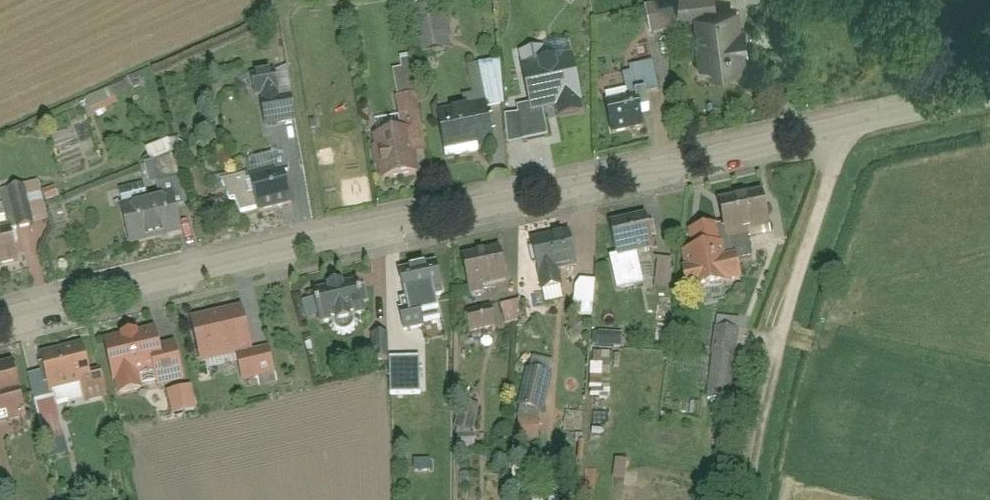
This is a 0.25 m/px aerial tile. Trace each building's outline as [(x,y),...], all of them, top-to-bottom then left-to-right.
[(687,15),(722,11),(721,0),(685,0),(687,15)] [(647,9),(654,38),(680,32),(674,3),(647,9)] [(414,15),(421,56),(455,50),(447,9),(414,15)] [(701,20),(707,78),(752,73),(746,15),(701,20)] [(500,148),(492,105),(502,103),(495,64),(469,69),(475,102),(442,108),(451,158),(500,148)] [(655,65),(629,70),(634,93),(659,88),(655,65)] [(429,151),(413,69),(394,73),(405,133),(378,138),(386,181),(419,175),(415,154),(429,151)] [(259,75),(267,125),(296,120),(288,70),(259,75)] [(607,104),(613,135),(650,128),(644,97),(607,104)] [(177,158),(147,166),(157,202),(186,194),(177,158)] [(236,183),(245,217),(298,204),(290,170),(236,183)] [(723,200),(731,239),(776,230),(768,191),(723,200)] [(11,227),(0,231),(0,268),(29,259),(21,233),(34,229),(23,192),(2,198),(11,227)] [(130,211),(136,245),(191,235),(185,201),(130,211)] [(650,219),(612,230),(619,257),(658,246),(650,219)] [(691,232),(696,250),(686,252),(696,297),(734,288),(733,284),(749,280),(743,255),(727,259),(723,244),(719,245),(715,227),(691,232)] [(570,291),(566,272),(582,268),(573,231),(532,241),(540,277),(545,276),(550,296),(570,291)] [(466,257),(474,292),(513,283),(505,248),(466,257)] [(614,261),(622,293),(648,286),(640,255),(614,261)] [(595,316),(597,258),(583,258),(581,315),(595,316)] [(401,271),(409,302),(448,291),(439,260),(401,271)] [(654,291),(670,292),(673,264),(657,262),(654,291)] [(315,290),(322,325),(372,316),(365,280),(315,290)] [(508,328),(522,324),(515,301),(502,305),(508,328)] [(470,312),(475,333),(502,327),(497,305),(470,312)] [(420,307),(404,312),(413,337),(428,332),(420,307)] [(275,348),(257,351),(249,312),(195,323),(205,366),(241,358),(247,384),(281,376),(275,348)] [(718,318),(710,396),(734,399),(742,320),(718,318)] [(110,344),(122,397),(186,383),(173,329),(110,344)] [(372,365),(391,364),(409,363),(407,334),(389,335),(370,336),(372,365)] [(46,359),(59,410),(107,398),(94,347),(46,359)] [(30,419),(16,365),(0,370),(0,427),(30,419)] [(46,372),(26,378),(45,444),(65,439),(46,372)] [(529,372),(519,408),(543,415),(553,379),(529,372)] [(462,404),(457,433),(479,437),(484,408),(462,404)] [(519,421),(521,446),(544,444),(542,419),(519,421)] [(10,475),(0,439),(0,478),(10,475)] [(418,454),(418,475),(456,474),(456,454),(418,454)]
